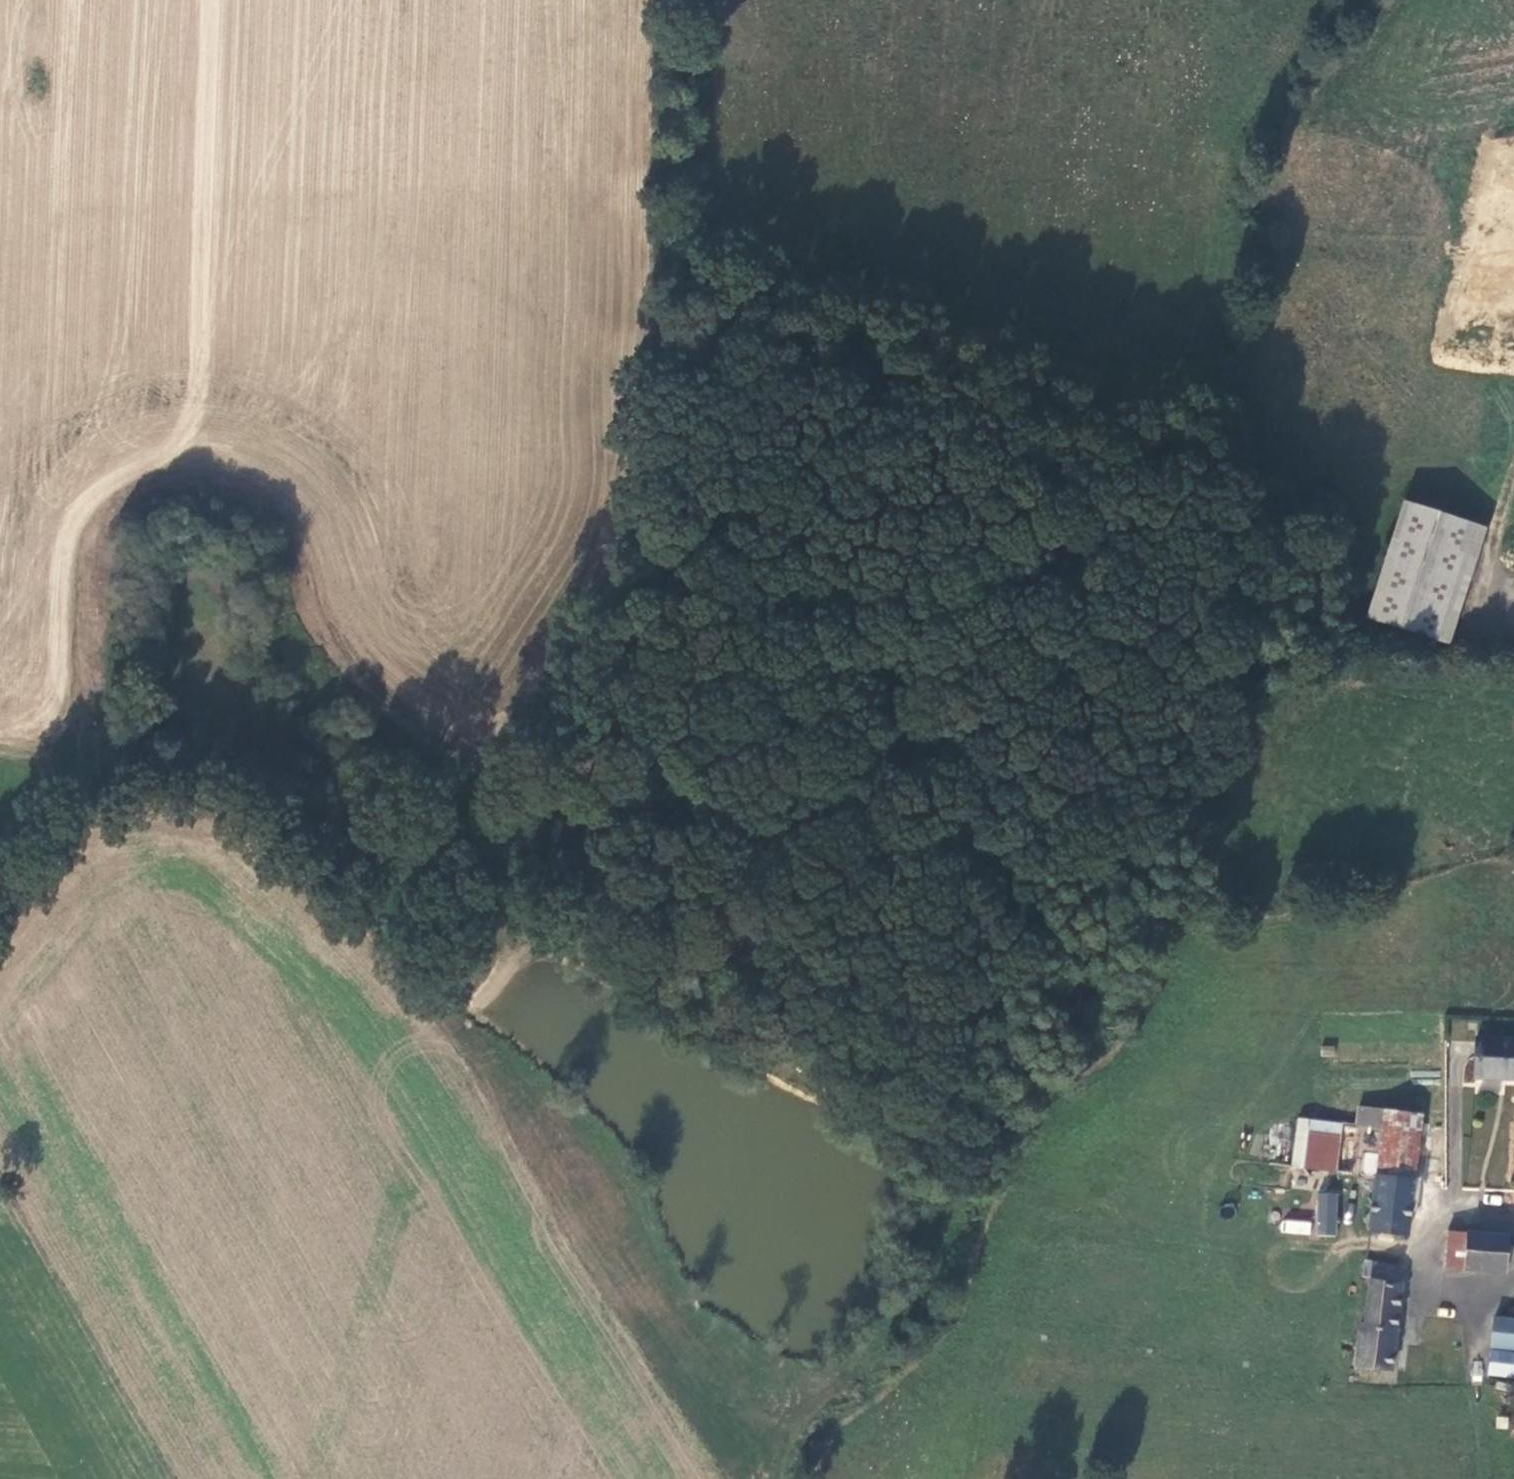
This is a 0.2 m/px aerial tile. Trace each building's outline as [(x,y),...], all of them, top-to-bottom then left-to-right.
[(1485,528),(1401,502),(1362,618),(1446,645),(1485,528)] [(1477,1041),(1476,1081),(1513,1082),(1513,1041),(1477,1041)] [(1356,1127),(1299,1120),(1293,1167),(1375,1178),(1375,1175),(1382,1176),(1390,1112),(1359,1107),(1356,1127)] [(1414,1180),(1423,1115),(1390,1112),(1382,1176),(1414,1180)] [(1375,1178),(1368,1232),(1409,1238),(1414,1180),(1382,1176),(1375,1175),(1375,1178)] [(1337,1236),(1338,1193),(1317,1192),(1315,1236),(1337,1236)] [(1280,1234),(1311,1234),(1311,1220),(1281,1219),(1280,1234)] [(1465,1272),(1467,1233),(1448,1232),(1444,1270),(1465,1272)] [(1467,1233),(1465,1272),(1506,1276),(1507,1264),(1513,1265),(1513,1247),(1509,1247),(1510,1237),(1467,1233)] [(1405,1269),(1364,1261),(1362,1276),(1370,1277),(1365,1327),(1358,1324),(1353,1368),(1392,1372),(1405,1269)] [(1495,1318),(1491,1348),(1513,1350),(1513,1321),(1495,1318)] [(1513,1379),(1513,1357),(1491,1355),(1490,1377),(1513,1379)]
